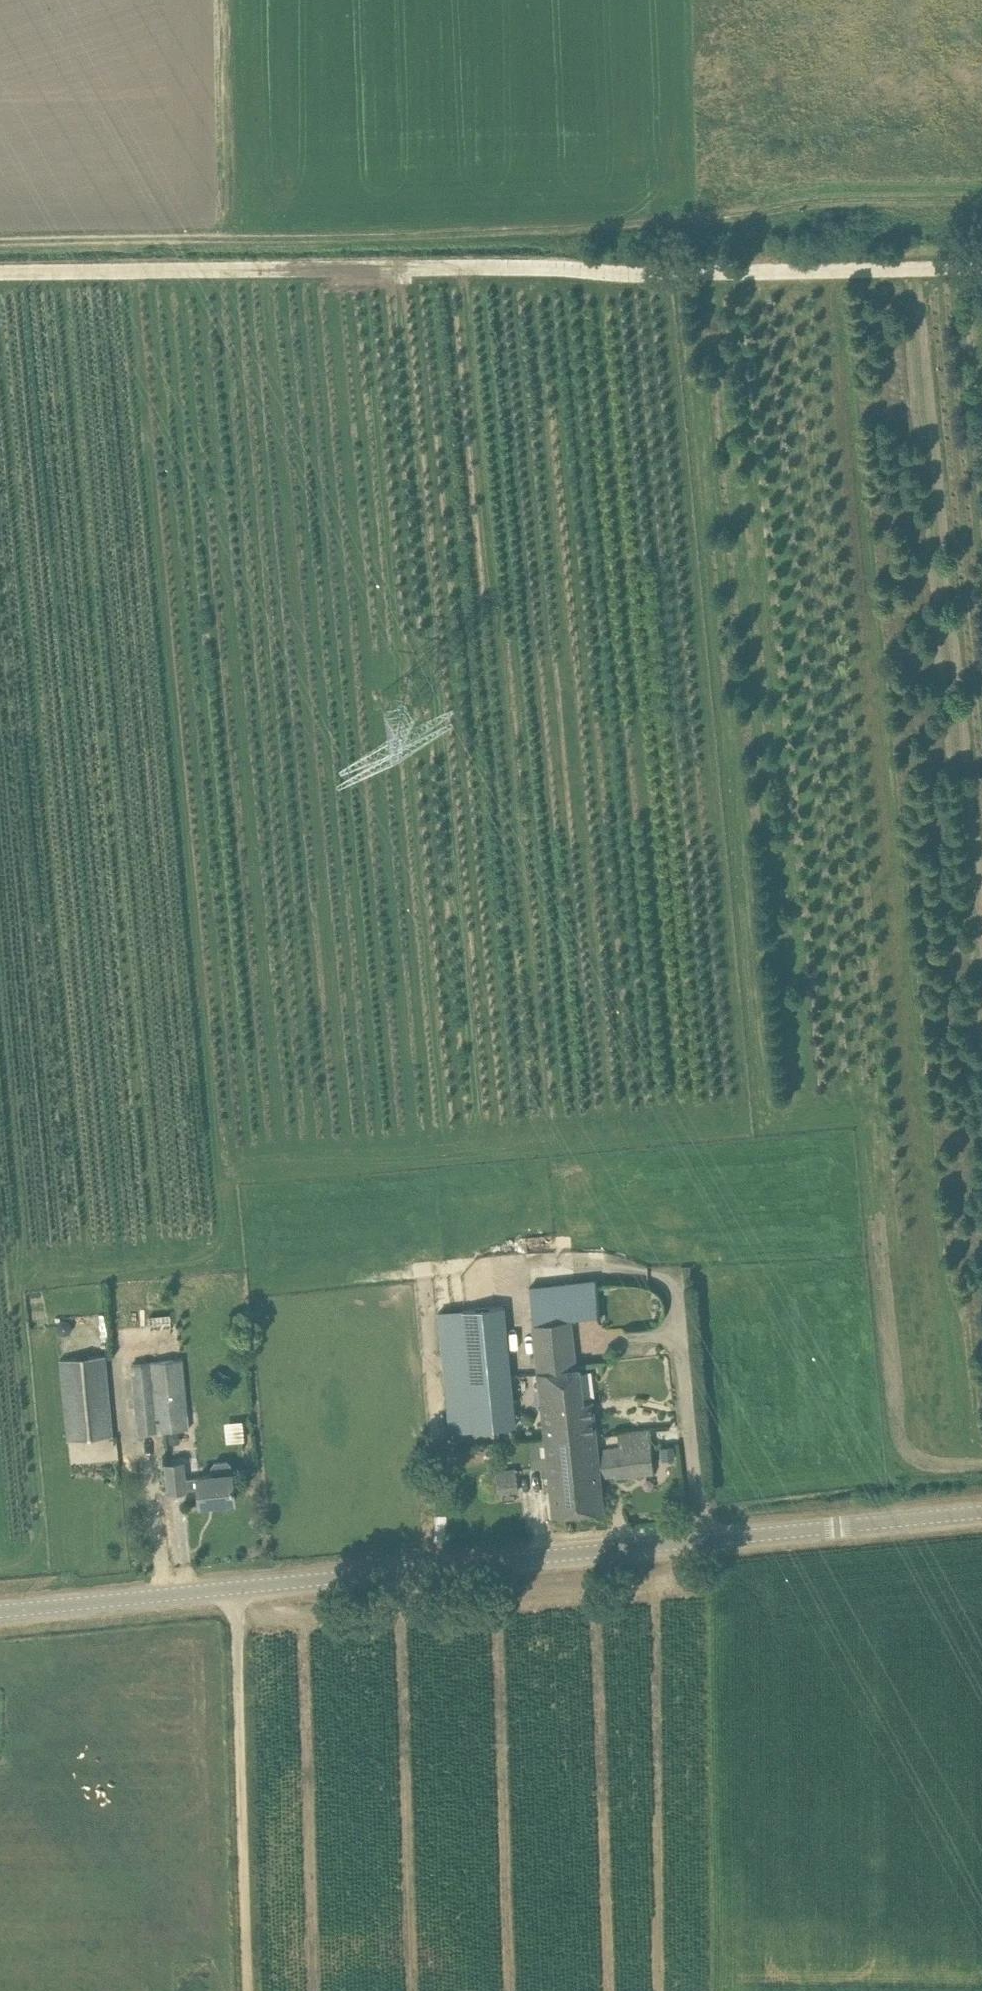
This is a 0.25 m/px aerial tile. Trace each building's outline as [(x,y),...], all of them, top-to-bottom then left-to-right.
[(530,1286),(545,1437),(596,1433),(592,1400),(584,1401),(580,1367),(576,1367),(566,1283),(530,1286)] [(504,1305),(444,1311),(455,1431),(516,1426),(504,1305)] [(171,1314),(150,1316),(151,1332),(173,1330),(171,1314)] [(59,1321),(58,1326),(59,1332),(65,1334),(71,1333),(73,1327),(71,1321),(65,1319),(59,1321)] [(106,1354),(61,1359),(68,1440),(114,1436),(106,1354)] [(196,1428),(194,1411),(188,1412),(183,1358),(132,1363),(139,1433),(196,1428)] [(244,1440),(243,1419),(224,1420),(226,1441),(244,1440)] [(545,1437),(554,1514),(605,1509),(601,1474),(615,1473),(615,1476),(654,1472),(650,1431),(618,1434),(619,1447),(598,1450),(596,1433),(545,1437)] [(598,1435),(599,1446),(618,1444),(617,1433),(598,1435)] [(233,1472),(232,1464),(227,1460),(214,1461),(211,1464),(212,1474),(185,1477),(183,1462),(167,1464),(170,1492),(186,1490),(186,1488),(200,1487),(201,1503),(236,1499),(233,1472)] [(516,1468),(495,1471),(498,1493),(520,1490),(516,1468)]
